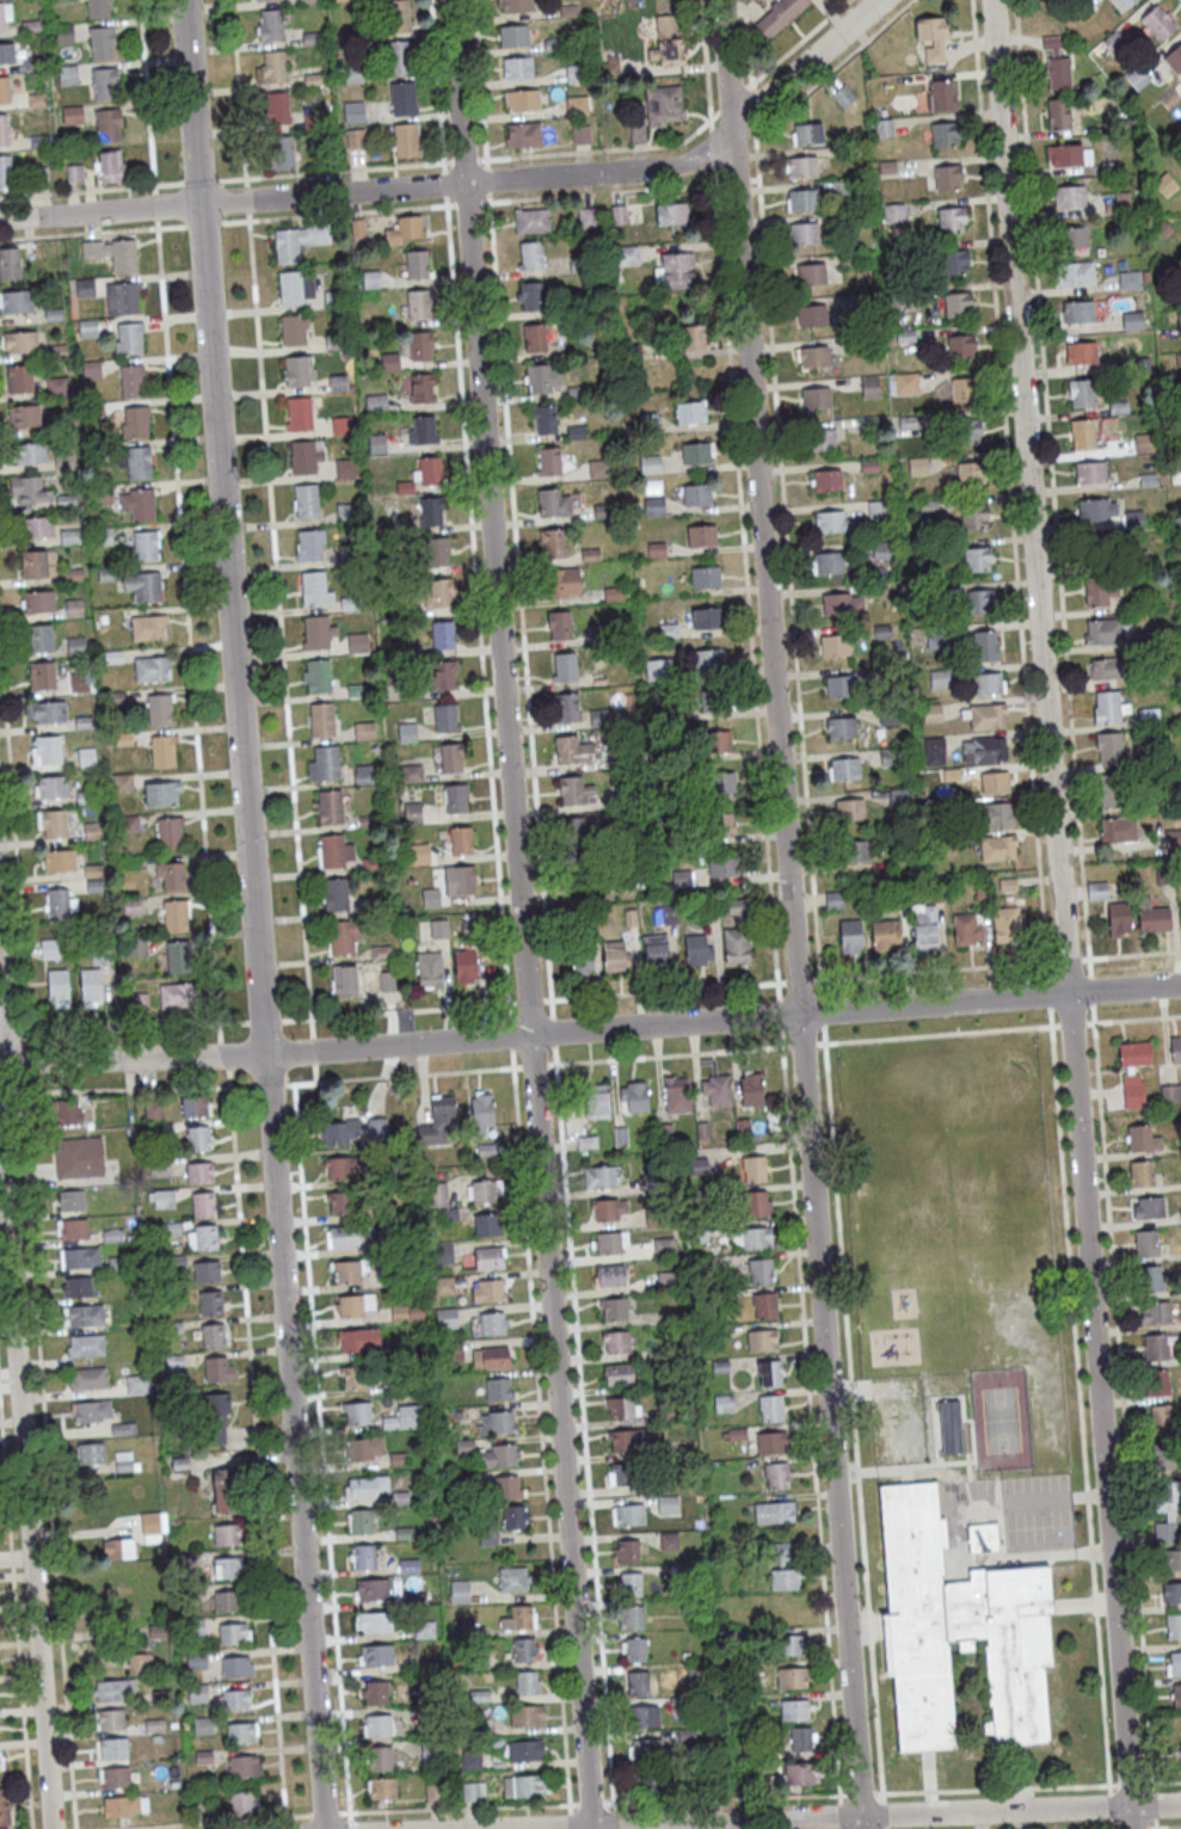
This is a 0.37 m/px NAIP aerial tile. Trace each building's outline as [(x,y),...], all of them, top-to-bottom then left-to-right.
[(87,21),(86,0),(111,0),(111,6),(107,6),(109,20),(87,21)] [(498,10),(497,0),(531,0),(531,14),(502,17),(502,8),(498,10)] [(769,10),(780,0),(804,0),(810,6),(791,23),(793,25),(787,30),(785,27),(767,43),(753,27),(771,12),(769,10)] [(1083,23),(1074,12),(1088,0),(1096,11),(1083,23)] [(1120,17),(1106,0),(1140,0),(1120,17)] [(383,4),(407,1),(410,36),(386,37),(383,4)] [(11,3),(0,3),(0,32),(11,32),(11,3)] [(559,8),(578,7),(578,19),(560,20),(559,8)] [(1160,45),(1140,21),(1157,7),(1176,31),(1160,45)] [(259,45),(258,27),(260,27),(259,14),(281,12),(283,44),(259,45)] [(675,17),(677,42),(681,41),(683,68),(659,70),(658,62),(647,63),(647,53),(658,51),(656,19),(675,17)] [(943,66),(925,67),(924,50),(933,50),(931,43),(916,44),(914,23),(945,20),(946,33),(949,33),(951,41),(942,42),(943,66)] [(20,24),(39,23),(39,36),(21,37),(20,24)] [(72,26),(73,44),(56,45),(55,27),(72,26)] [(525,27),(528,48),(500,50),(499,30),(525,27)] [(111,48),(112,61),(91,63),(88,31),(113,29),(115,47),(111,48)] [(339,30),(357,29),(358,44),(340,45),(339,30)] [(1114,60),(1101,44),(1114,32),(1127,48),(1114,60)] [(301,36),(319,35),(320,47),(302,48),(301,36)] [(1048,80),(1045,80),(1044,67),(1047,67),(1047,61),(1051,61),(1050,51),(1042,53),(1041,41),(1059,39),(1059,51),(1058,51),(1058,61),(1068,60),(1070,92),(1050,94),(1048,80)] [(545,54),(543,42),(561,41),(562,53),(545,54)] [(386,44),(410,43),(412,76),(388,79),(386,44)] [(13,66),(0,67),(0,46),(12,45),(13,66)] [(1162,61),(1180,45),(1180,75),(1176,79),(1162,61)] [(256,87),(254,69),(264,68),(263,55),(284,54),(287,85),(256,87)] [(619,76),(601,78),(601,66),(607,64),(607,58),(617,57),(619,76)] [(23,61),(41,60),(42,72),(23,73),(23,61)] [(503,61),(531,60),(533,80),(504,82),(503,61)] [(76,67),(78,87),(59,90),(57,69),(76,67)] [(566,68),(585,67),(586,85),(567,86),(566,68)] [(362,68),(363,85),(344,87),(343,69),(362,68)] [(1137,94),(1124,79),(1137,68),(1150,84),(1137,94)] [(91,72),(116,69),(118,90),(115,90),(115,104),(94,106),(91,72)] [(303,76),(321,75),(322,88),(305,90),(303,76)] [(10,106),(0,107),(0,78),(7,78),(10,106)] [(929,86),(953,84),(955,112),(930,115),(929,86)] [(416,110),(418,110),(418,117),(392,119),(389,86),(413,85),(416,110)] [(843,87),(856,100),(844,112),(831,98),(843,87)] [(682,123),(665,124),(665,129),(647,130),(645,91),(679,88),(682,112),(684,112),(685,123),(682,123)] [(539,92),(540,113),(510,116),(510,109),(505,110),(504,94),(539,92)] [(1173,92),(1180,101),(1167,113),(1158,104),(1173,92)] [(264,122),(264,109),(267,107),(266,96),(287,94),(289,127),(269,128),(267,122),(264,122)] [(27,97),(43,96),(44,110),(29,111),(27,97)] [(566,100),(586,99),(588,117),(567,118),(566,100)] [(1047,103),(1066,101),(1069,131),(1050,134),(1047,103)] [(363,104),(364,125),(345,127),(343,105),(363,104)] [(81,109),(82,125),(63,128),(62,110),(81,109)] [(96,113),(119,112),(121,130),(118,130),(118,144),(98,146),(96,113)] [(303,117),(326,115),(327,129),(305,131),(303,117)] [(8,148),(0,149),(0,117),(6,117),(8,148)] [(645,142),(631,143),(629,122),(644,121),(645,142)] [(874,123),(892,122),(893,140),(875,141),(874,123)] [(1108,123),(1127,122),(1128,134),(1109,135),(1108,123)] [(508,141),(506,127),(540,124),(541,149),(505,152),(504,141),(508,141)] [(957,142),(958,149),(931,150),(930,128),(957,125),(958,142),(957,142)] [(393,128),(417,127),(419,160),(395,161),(393,128)] [(793,129),(820,127),(822,148),(794,149),(793,129)] [(572,129),(589,128),(591,147),(573,148),(572,129)] [(364,131),(365,150),(349,152),(347,133),(364,131)] [(30,140),(47,138),(48,150),(31,152),(30,140)] [(265,140),(290,138),(293,170),(269,172),(265,140)] [(842,150),(861,148),(861,161),(842,164),(842,150)] [(1052,162),(1047,162),(1046,150),(1079,148),(1081,152),(1090,152),(1091,167),(1082,167),(1082,168),(1052,171),(1052,162)] [(316,150),(331,149),(332,168),(319,170),(316,150)] [(121,166),(123,166),(125,185),(99,186),(97,156),(119,155),(121,166)] [(12,190),(0,190),(0,159),(10,158),(11,172),(19,172),(19,179),(11,179),(12,190)] [(787,161),(816,160),(817,180),(788,183),(787,161)] [(896,162),(897,175),(879,177),(878,165),(896,162)] [(1100,164),(1119,162),(1119,177),(1101,178),(1100,164)] [(81,167),(82,184),(67,185),(66,168),(81,167)] [(35,170),(47,168),(48,191),(36,191),(35,170)] [(960,168),(961,185),(959,185),(959,192),(936,195),(934,171),(960,168)] [(834,184),(854,183),(855,196),(834,197),(834,184)] [(1053,191),(1084,189),(1085,210),(1054,213),(1053,191)] [(816,192),(818,213),(789,215),(788,195),(816,192)] [(1113,195),(1128,195),(1130,205),(1114,207),(1113,195)] [(656,210),(685,207),(687,227),(657,229),(656,210)] [(903,207),(904,223),(884,224),(882,208),(903,207)] [(611,209),(625,208),(626,227),(613,227),(611,209)] [(578,211),(595,210),(596,230),(579,232),(578,211)] [(961,227),(962,235),(939,238),(937,213),(964,210),(965,227),(961,227)] [(513,214),(547,211),(549,234),(515,236),(513,214)] [(396,220),(420,218),(422,233),(425,232),(425,240),(385,244),(383,233),(398,232),(396,220)] [(363,221),(364,240),(351,240),(350,222),(363,221)] [(1163,223),(1171,230),(1163,241),(1154,234),(1163,223)] [(273,233),(305,232),(305,227),(328,224),(330,247),(306,248),(306,245),(297,246),(300,265),(276,267),(273,233)] [(817,226),(818,246),(791,248),(789,228),(817,226)] [(1085,232),(1088,252),(1058,254),(1056,234),(1085,232)] [(110,244),(133,241),(136,276),(113,278),(111,258),(103,259),(103,260),(82,261),(81,245),(102,244),(102,247),(111,246),(110,244)] [(519,246),(541,244),(543,271),(518,273),(518,267),(521,267),(519,246)] [(616,250),(638,248),(639,266),(617,267),(616,250)] [(886,250),(903,248),(904,266),(888,267),(886,250)] [(19,283),(0,284),(0,252),(17,251),(19,283)] [(426,253),(429,281),(407,282),(405,254),(426,253)] [(941,254),(967,253),(968,269),(965,269),(965,277),(942,278),(941,254)] [(690,277),(693,277),(694,292),(663,294),(660,258),(693,255),(694,269),(690,269),(690,277)] [(838,258),(856,257),(856,269),(839,270),(838,258)] [(570,259),(588,258),(589,273),(571,275),(570,259)] [(1093,265),(1094,288),(1058,291),(1057,267),(1093,265)] [(796,269),(824,266),(825,288),(798,289),(796,269)] [(301,275),(313,275),(314,301),(303,302),(303,308),(281,309),(278,276),(301,273),(301,275)] [(379,273),(380,290),(363,291),(362,275),(379,273)] [(1119,276),(1139,275),(1140,291),(1120,292),(1119,276)] [(74,283),(93,282),(94,300),(75,301),(74,283)] [(105,287),(137,284),(140,316),(107,319),(105,287)] [(542,284),(543,313),(523,314),(522,303),(516,304),(516,296),(522,296),(521,285),(542,284)] [(909,291),(911,310),(891,312),(890,292),(909,291)] [(429,310),(430,321),(408,324),(406,295),(430,292),(431,310),(429,310)] [(1,318),(0,310),(0,296),(30,294),(31,315),(1,318)] [(324,295),(342,294),(343,310),(325,312),(324,295)] [(970,313),(971,320),(946,322),(943,297),(971,296),(972,313),(970,313)] [(838,300),(856,298),(857,312),(839,313),(838,300)] [(1063,306),(1091,303),(1094,325),(1065,327),(1063,306)] [(824,307),(826,330),(798,332),(796,309),(824,307)] [(43,313),(62,310),(63,324),(44,325),(43,313)] [(1121,315),(1142,314),(1143,332),(1122,333),(1121,315)] [(307,318),(308,332),(305,332),(306,349),(283,350),(281,319),(307,318)] [(78,324),(96,322),(98,339),(79,341),(78,324)] [(140,335),(142,358),(115,359),(113,344),(118,344),(117,327),(142,325),(143,334),(140,335)] [(523,328),(545,326),(546,353),(524,355),(523,328)] [(679,332),(703,330),(705,353),(682,356),(679,332)] [(896,334),(914,333),(915,345),(897,347),(896,334)] [(35,334),(37,355),(7,357),(7,352),(4,353),(2,337),(35,334)] [(325,337),(344,335),(345,351),(326,352),(325,337)] [(430,352),(431,363),(411,365),(408,337),(431,335),(432,351),(430,352)] [(972,356),(972,363),(948,364),(947,341),(973,339),(974,356),(972,356)] [(593,341),(613,340),(614,355),(593,356),(593,341)] [(1065,347),(1095,345),(1096,367),(1068,369),(1065,347)] [(623,363),(622,347),(640,346),(641,362),(623,363)] [(47,349),(64,347),(66,361),(48,362),(47,349)] [(798,352),(828,350),(829,370),(800,372),(798,352)] [(398,356),(399,374),(382,375),(381,357),(398,356)] [(284,361),(306,359),(308,390),(287,393),(284,361)] [(1108,363),(1126,362),(1127,374),(1109,375),(1108,363)] [(81,364),(99,363),(102,382),(82,383),(81,364)] [(549,372),(560,371),(561,388),(550,389),(552,395),(530,396),(529,386),(527,386),(525,368),(549,367),(549,372)] [(31,368),(33,395),(7,396),(6,370),(31,368)] [(119,369),(142,368),(144,400),(122,401),(119,369)] [(412,398),(411,377),(433,376),(436,405),(411,407),(410,399),(412,398)] [(917,376),(918,396),(894,398),(893,377),(917,376)] [(328,378),(346,377),(347,393),(330,394),(328,378)] [(45,382),(66,380),(67,396),(47,398),(45,382)] [(861,381),(878,380),(879,401),(862,402),(861,381)] [(977,380),(978,398),(971,398),(971,405),(952,406),(951,382),(977,380)] [(1071,412),(1070,384),(1093,382),(1094,411),(1071,412)] [(567,389),(589,388),(590,399),(568,400),(567,389)] [(1168,390),(1180,389),(1180,409),(1169,409),(1168,390)] [(829,390),(830,412),(802,414),(801,393),(829,390)] [(365,400),(386,399),(387,415),(367,417),(365,400)] [(285,436),(285,426),(289,426),(288,401),(309,400),(312,433),(285,436)] [(1108,405),(1126,404),(1127,417),(1109,418),(1108,405)] [(85,406),(103,405),(103,417),(86,418),(85,406)] [(675,406),(705,405),(706,425),(677,427),(675,406)] [(7,411),(38,408),(39,429),(10,431),(7,411)] [(554,408),(556,437),(536,438),(535,423),(533,423),(531,409),(554,408)] [(149,409),(149,418),(147,418),(148,439),(122,442),(119,411),(149,409)] [(656,417),(657,435),(641,436),(639,418),(656,417)] [(898,419),(916,418),(917,436),(899,437),(898,419)] [(331,420),(350,419),(351,437),(332,438),(331,420)] [(412,421),(433,420),(436,448),(410,450),(408,435),(412,435),(412,421)] [(859,423),(878,420),(879,433),(860,435),(859,423)] [(51,423),(69,421),(70,435),(51,436),(51,423)] [(1091,421),(1094,454),(1072,455),(1070,424),(1091,421)] [(953,425),(980,423),(982,439),(979,439),(979,447),(955,449),(953,425)] [(566,430),(584,429),(585,441),(567,442),(566,430)] [(806,435),(835,432),(836,452),(808,455),(806,435)] [(1134,437),(1152,436),(1154,455),(1136,456),(1134,437)] [(383,437),(386,456),(369,457),(368,438),(383,437)] [(290,445),(313,444),(314,455),(324,454),(324,464),(314,464),(315,478),(293,479),(290,445)] [(44,445),(45,466),(16,468),(16,464),(12,466),(11,448),(44,445)] [(713,445),(714,460),(709,460),(711,467),(683,468),(681,448),(713,445)] [(125,451),(148,450),(150,481),(128,482),(125,451)] [(559,450),(560,479),(536,480),(536,473),(540,473),(537,451),(559,450)] [(54,458),(72,457),(73,470),(55,472),(54,458)] [(659,458),(660,475),(641,476),(640,460),(659,458)] [(908,461),(927,458),(928,478),(910,479),(908,461)] [(334,463),(352,461),(353,481),(336,482),(334,463)] [(420,485),(412,485),(411,474),(419,474),(418,462),(439,461),(441,488),(420,489),(420,485)] [(588,463),(607,462),(608,480),(589,481),(588,463)] [(876,462),(878,475),(861,476),(860,463),(876,462)] [(980,481),(982,489),(959,491),(957,466),(979,464),(984,464),(985,481),(980,481)] [(1075,467),(1105,464),(1106,486),(1076,488),(1075,467)] [(839,472),(842,493),(814,495),(812,474),(839,472)] [(1138,476),(1155,475),(1156,489),(1139,491),(1138,476)] [(18,495),(10,495),(8,481),(39,479),(41,495),(50,494),(51,506),(19,509),(18,495)] [(395,485),(412,484),(412,497),(396,498),(395,485)] [(315,487),(318,521),(297,523),(295,488),(315,487)] [(682,489),(711,487),(712,507),(683,510),(682,489)] [(111,488),(112,504),(92,506),(91,489),(111,488)] [(128,493),(152,492),(154,523),(130,525),(130,515),(121,516),(118,498),(128,497),(128,493)] [(537,493),(558,492),(558,499),(570,498),(571,519),(539,522),(537,493)] [(55,498),(75,495),(76,509),(56,510),(55,498)] [(663,499),(664,517),(645,519),(644,500),(663,499)] [(419,503),(443,500),(445,529),(422,530),(419,503)] [(936,501),(937,515),(919,516),(919,504),(936,501)] [(1108,506),(1117,506),(1118,518),(1109,519),(1109,524),(1079,526),(1078,504),(1107,501),(1108,506)] [(868,504),(888,503),(890,519),(869,521),(868,504)] [(336,507),(356,506),(357,525),(338,526),(336,507)] [(593,507),(617,506),(619,521),(593,523),(593,507)] [(959,510),(986,509),(988,523),(984,523),(985,534),(961,535),(959,510)] [(817,537),(816,516),(843,513),(843,523),(855,522),(856,534),(844,534),(844,535),(817,537)] [(1122,515),(1142,513),(1143,530),(1125,531),(1122,515)] [(50,519),(51,538),(21,541),(20,522),(50,519)] [(387,528),(404,526),(405,536),(388,538),(387,528)] [(687,530),(714,528),(716,549),(688,552),(687,530)] [(111,530),(112,547),(96,548),(94,531),(111,530)] [(60,532),(79,531),(79,546),(61,547),(60,532)] [(542,562),(540,534),(561,531),(564,561),(542,562)] [(320,548),(321,564),(300,566),(297,535),(324,532),(325,547),(320,548)] [(134,552),(133,535),(155,534),(158,564),(131,566),(130,552),(134,552)] [(1081,559),(1079,541),(1105,540),(1107,567),(1085,569),(1084,558),(1081,559)] [(426,544),(447,543),(449,566),(428,567),(426,544)] [(872,544),(892,543),(893,560),(873,562),(872,544)] [(647,546),(664,544),(665,559),(648,560),(647,546)] [(990,550),(991,567),(989,567),(989,574),(965,577),(964,552),(986,549),(988,550),(990,550)] [(580,553),(598,552),(599,564),(582,565),(580,553)] [(1128,554),(1146,553),(1148,572),(1130,573),(1128,554)] [(21,583),(20,555),(44,554),(47,580),(21,583)] [(842,555),(843,577),(817,579),(814,558),(842,555)] [(63,571),(81,569),(82,584),(64,585),(63,571)] [(690,572),(718,569),(719,590),(691,592),(690,572)] [(97,572),(115,571),(116,583),(98,584),(97,572)] [(567,599),(567,602),(546,603),(543,573),(578,571),(580,598),(567,599)] [(325,606),(326,609),(302,610),(300,577),(322,574),(325,596),(333,595),(333,606),(325,606)] [(136,578),(136,577),(159,575),(161,605),(135,608),(134,593),(123,595),(122,579),(136,578)] [(1084,581),(1103,580),(1105,592),(1117,591),(1118,601),(1106,602),(1106,610),(1087,611),(1084,581)] [(429,596),(429,585),(451,584),(453,601),(450,601),(451,611),(425,614),(424,596),(429,596)] [(865,587),(882,586),(884,601),(866,602),(865,587)] [(603,590),(622,589),(623,603),(604,604),(603,590)] [(53,592),(55,615),(25,617),(23,595),(53,592)] [(952,605),(967,604),(966,593),(989,592),(994,592),(995,609),(990,609),(991,617),(968,618),(953,620),(952,605)] [(849,601),(862,601),(863,617),(824,621),(822,598),(849,597),(849,601)] [(339,602),(359,599),(361,612),(340,614),(339,602)] [(64,603),(81,602),(82,620),(67,621),(64,603)] [(1120,603),(1140,602),(1142,614),(1121,616),(1120,603)] [(399,610),(416,608),(417,621),(400,622),(399,610)] [(691,614),(719,611),(720,632),(694,634),(691,614)] [(550,634),(548,634),(547,615),(570,614),(572,643),(552,645),(550,634)] [(133,645),(130,621),(166,617),(167,627),(164,627),(165,642),(133,645)] [(305,646),(303,621),(326,620),(327,630),(336,630),(337,640),(328,640),(330,653),(302,654),(302,646),(305,646)] [(1087,624),(1119,622),(1121,647),(1085,649),(1084,639),(1087,639),(1087,624)] [(431,627),(453,626),(454,653),(433,654),(431,627)] [(677,626),(678,640),(659,641),(658,627),(677,626)] [(26,629),(50,627),(53,654),(29,657),(26,629)] [(873,628),(890,627),(891,640),(874,641),(873,628)] [(947,629),(948,651),(927,652),(925,630),(947,629)] [(972,636),(996,634),(998,664),(973,666),(972,636)] [(1139,636),(1157,635),(1158,653),(1140,654),(1139,636)] [(346,638),(367,636),(368,654),(347,657),(346,638)] [(820,641),(848,639),(849,659),(822,661),(820,641)] [(66,641),(84,640),(86,658),(67,659),(66,641)] [(401,649),(420,648),(422,661),(402,663),(401,649)] [(123,652),(123,665),(105,667),(104,654),(123,652)] [(693,654),(720,652),(721,673),(694,676),(693,654)] [(555,679),(554,658),(576,657),(577,683),(552,685),(552,679),(555,679)] [(134,661),(166,659),(166,660),(170,660),(171,670),(167,670),(168,684),(135,686),(134,661)] [(671,661),(672,682),(646,684),(645,664),(671,661)] [(1124,661),(1126,682),(1090,684),(1088,664),(1124,661)] [(306,665),(328,664),(331,696),(308,697),(307,688),(303,689),(302,676),(306,676),(306,665)] [(53,665),(55,692),(30,695),(27,666),(53,665)] [(433,690),(424,691),(424,681),(433,679),(432,666),(455,665),(457,692),(435,694),(433,690)] [(863,670),(880,669),(880,681),(865,683),(863,670)] [(949,672),(951,690),(930,691),(929,675),(949,672)] [(999,677),(1002,697),(973,700),(972,678),(999,677)] [(825,681),(854,679),(855,701),(826,703),(825,681)] [(72,683),(88,682),(88,694),(72,695),(72,683)] [(346,688),(365,686),(365,700),(347,701),(346,688)] [(420,701),(406,702),(405,689),(419,688),(420,701)] [(700,695),(728,692),(731,715),(701,718),(700,695)] [(124,694),(125,707),(107,708),(106,695),(124,694)] [(1096,712),(1095,696),(1118,695),(1119,708),(1130,707),(1131,716),(1120,716),(1120,727),(1094,729),(1093,712),(1096,712)] [(558,721),(558,710),(554,712),(553,697),(577,696),(579,726),(555,727),(554,721),(558,721)] [(146,698),(168,697),(171,729),(148,731),(146,698)] [(36,727),(36,722),(32,722),(31,709),(35,709),(35,707),(64,704),(66,725),(36,727)] [(681,704),(682,723),(662,725),(660,706),(681,704)] [(332,707),(334,740),(312,741),(309,708),(332,707)] [(940,707),(941,725),(923,726),(922,708),(940,707)] [(970,721),(961,722),(960,713),(968,713),(968,709),(995,708),(1004,707),(1005,718),(995,719),(996,733),(971,734),(970,721)] [(456,728),(460,727),(460,735),(436,737),(433,709),(455,708),(456,728)] [(878,712),(897,710),(898,727),(879,728),(878,712)] [(1138,712),(1157,710),(1160,728),(1139,729),(1138,712)] [(589,714),(607,713),(608,728),(590,729),(589,714)] [(75,719),(92,718),(93,732),(75,733),(75,719)] [(854,721),(856,743),(829,744),(826,723),(854,721)] [(353,726),(374,725),(375,743),(355,745),(353,726)] [(398,727),(416,726),(417,744),(399,745),(398,727)] [(701,737),(728,734),(731,756),(702,758),(701,737)] [(1100,768),(1099,755),(1096,755),(1095,738),(1097,737),(1120,734),(1122,766),(1100,768)] [(130,735),(131,747),(115,749),(113,737),(130,735)] [(60,738),(61,766),(39,768),(38,758),(36,758),(35,740),(60,738)] [(173,738),(176,770),(152,771),(149,740),(173,738)] [(554,740),(576,739),(577,747),(592,746),(593,758),(586,758),(586,765),(556,768),(554,740)] [(923,741),(941,740),(943,768),(925,770),(923,741)] [(961,745),(971,744),(971,743),(997,740),(998,765),(973,768),(973,766),(964,766),(961,745)] [(460,758),(461,775),(442,776),(439,749),(463,746),(463,757),(460,758)] [(314,765),(313,751),(337,750),(339,783),(309,786),(307,765),(314,765)] [(879,751),(900,750),(902,770),(880,771),(879,751)] [(76,752),(94,751),(96,768),(79,769),(76,752)] [(1134,759),(1151,758),(1152,772),(1136,774),(1134,759)] [(857,762),(860,783),(832,786),(830,764),(857,762)] [(356,775),(355,768),(371,766),(373,787),(355,788),(353,775),(356,775)] [(422,768),(423,784),(400,787),(399,769),(422,768)] [(943,772),(959,771),(960,783),(945,784),(943,772)] [(131,775),(133,793),(112,794),(111,776),(131,775)] [(980,777),(1007,775),(1009,798),(982,799),(980,777)] [(706,778),(733,776),(736,798),(708,799),(706,778)] [(1099,778),(1122,777),(1125,808),(1101,811),(1099,778)] [(66,778),(68,800),(39,802),(37,781),(66,778)] [(582,789),(593,788),(593,798),(582,799),(583,807),(562,809),(561,799),(559,799),(558,781),(580,778),(582,789)] [(180,784),(180,795),(177,795),(178,808),(146,811),(143,788),(180,784)] [(467,788),(468,806),(466,806),(467,817),(445,818),(443,789),(467,788)] [(685,788),(687,799),(671,800),(670,789),(685,788)] [(888,793),(906,792),(908,808),(891,809),(888,793)] [(75,794),(92,793),(93,805),(76,806),(75,794)] [(340,793),(343,827),(320,829),(316,795),(340,793)] [(1156,800),(1156,812),(1142,813),(1140,801),(1156,800)] [(863,803),(865,824),(836,826),(835,806),(863,803)] [(404,806),(419,805),(420,817),(405,818),(404,806)] [(1014,806),(1014,815),(1010,817),(1011,830),(979,833),(977,808),(1009,805),(1009,806),(1014,806)] [(45,831),(41,831),(39,815),(64,813),(67,842),(47,843),(45,831)] [(358,819),(375,817),(376,830),(358,831),(358,819)] [(703,819),(733,817),(734,837),(706,839),(703,819)] [(137,818),(139,836),(118,837),(117,819),(137,818)] [(179,829),(180,854),(159,855),(155,823),(182,820),(183,829),(179,829)] [(585,843),(585,849),(565,851),(562,821),(584,820),(584,830),(595,830),(595,842),(585,843)] [(1102,836),(1101,823),(1136,820),(1137,844),(1100,846),(1099,837),(1102,836)] [(84,826),(99,824),(102,842),(85,843),(84,826)] [(1165,832),(1180,830),(1180,852),(1167,852),(1165,832)] [(450,832),(470,831),(473,858),(451,861),(450,832)] [(684,833),(684,844),(666,845),(665,835),(684,833)] [(319,839),(343,838),(343,848),(352,846),(353,863),(344,864),(345,870),(321,872),(319,839)] [(1016,838),(1016,849),(1013,849),(1014,863),(980,866),(979,842),(1016,838)] [(867,844),(868,864),(841,867),(839,845),(867,844)] [(44,876),(43,860),(48,858),(48,855),(74,852),(75,874),(44,876)] [(410,857),(426,856),(428,868),(411,869),(410,857)] [(707,860),(736,858),(737,880),(709,882),(707,860)] [(362,862),(383,860),(385,873),(363,874),(362,862)] [(124,861),(125,874),(117,875),(116,862),(124,861)] [(570,892),(567,862),(588,861),(590,891),(570,892)] [(183,866),(185,893),(164,894),(162,881),(155,882),(155,868),(183,866)] [(82,868),(102,867),(103,879),(84,881),(82,868)] [(472,873),(474,873),(474,886),(473,886),(474,898),(445,900),(443,869),(472,868),(472,873)] [(690,887),(672,888),(672,873),(689,872),(690,887)] [(1015,880),(1016,893),(999,894),(998,881),(1015,880)] [(102,881),(103,894),(86,895),(85,882),(102,881)] [(345,881),(347,914),(325,917),(322,883),(345,881)] [(985,883),(988,900),(976,901),(974,885),(985,883)] [(1107,885),(1108,903),(1088,904),(1087,886),(1107,885)] [(930,887),(942,887),(943,904),(931,905),(930,887)] [(904,889),(905,907),(888,909),(887,891),(904,889)] [(68,901),(76,900),(78,913),(69,914),(69,923),(48,924),(45,893),(67,891),(68,901)] [(428,893),(444,892),(445,907),(429,909),(428,893)] [(842,894),(843,911),(826,912),(825,895),(842,894)] [(369,901),(387,899),(388,917),(370,918),(369,901)] [(739,966),(725,967),(722,932),(737,931),(736,917),(727,918),(727,903),(744,901),(746,931),(749,969),(739,969),(739,966)] [(186,935),(165,937),(162,906),(187,904),(189,920),(185,920),(186,935)] [(703,906),(718,905),(719,922),(705,923),(703,906)] [(914,950),(910,906),(923,905),(923,909),(935,907),(937,948),(914,950)] [(1120,938),(1120,941),(1109,942),(1107,907),(1128,906),(1130,932),(1128,932),(1128,937),(1120,938)] [(662,928),(660,909),(676,907),(677,926),(662,928)] [(623,912),(635,911),(636,928),(625,929),(623,912)] [(991,912),(1015,911),(1017,944),(994,946),(991,912)] [(1169,911),(1170,935),(1139,937),(1138,913),(1169,911)] [(982,929),(983,943),(974,944),(974,947),(954,949),(952,918),(972,916),(973,930),(982,929)] [(352,940),(353,957),(330,960),(327,925),(367,922),(368,938),(352,940)] [(429,924),(447,923),(448,941),(430,943),(429,924)] [(461,924),(478,923),(480,941),(462,942),(461,924)] [(838,924),(859,923),(861,952),(857,953),(857,957),(841,959),(838,924)] [(892,949),(892,954),(873,955),(871,925),(898,923),(900,949),(892,949)] [(644,949),(642,949),(641,938),(666,937),(668,948),(665,948),(668,969),(646,971),(644,949)] [(706,950),(712,949),(713,963),(706,963),(707,968),(687,969),(684,940),(705,937),(706,950)] [(146,941),(147,959),(127,960),(125,942),(146,941)] [(60,961),(41,962),(39,943),(57,942),(60,961)] [(90,944),(107,942),(110,966),(92,967),(90,944)] [(165,946),(187,944),(190,977),(168,978),(165,946)] [(602,946),(622,944),(625,972),(623,972),(623,974),(604,975),(602,946)] [(592,974),(589,974),(589,978),(572,979),(570,947),(590,946),(592,974)] [(370,950),(390,949),(390,961),(371,962),(370,950)] [(473,983),(473,987),(455,989),(453,955),(474,954),(476,981),(473,983)] [(416,956),(441,955),(443,986),(442,986),(443,992),(432,993),(431,990),(418,991),(416,956)] [(331,969),(353,968),(356,999),(333,1002),(331,969)] [(79,973),(99,972),(102,1002),(97,1002),(97,1005),(81,1006),(79,973)] [(68,1006),(51,1008),(51,1004),(48,1005),(45,974),(66,973),(68,1006)] [(379,974),(392,974),(393,994),(380,996),(379,974)] [(192,1002),(196,1000),(196,1011),(160,1014),(158,990),(191,986),(192,1002)] [(130,998),(146,997),(147,1014),(131,1015),(130,998)] [(1169,1045),(1180,1044),(1180,1067),(1171,1067),(1169,1045)] [(1117,1049),(1149,1046),(1151,1069),(1119,1072),(1117,1049)] [(1139,1084),(1143,1083),(1145,1111),(1124,1113),(1121,1078),(1138,1077),(1139,1084)] [(743,1082),(743,1079),(759,1078),(762,1109),(742,1110),(739,1083),(743,1082)] [(663,1080),(673,1079),(673,1083),(688,1082),(690,1116),(665,1117),(663,1080)] [(707,1080),(728,1079),(731,1109),(709,1110),(708,1098),(701,1098),(700,1085),(708,1085),(707,1080)] [(619,1091),(626,1091),(625,1086),(645,1085),(647,1115),(627,1116),(626,1104),(620,1106),(619,1091)] [(1160,1090),(1180,1088),(1180,1105),(1161,1107),(1160,1090)] [(583,1091),(607,1090),(609,1122),(585,1123),(583,1091)] [(49,1103),(56,1129),(84,1121),(77,1096),(49,1103)] [(182,1118),(209,1118),(209,1096),(181,1097),(182,1118)] [(469,1098),(490,1096),(493,1129),(485,1131),(485,1140),(473,1141),(469,1098)] [(430,1103),(454,1101),(456,1132),(443,1133),(444,1147),(417,1148),(416,1128),(431,1127),(430,1103)] [(367,1121),(386,1120),(387,1141),(368,1144),(367,1121)] [(342,1126),(342,1123),(357,1122),(359,1141),(347,1143),(347,1147),(324,1150),(322,1128),(342,1126)] [(734,1123),(749,1122),(750,1139),(736,1140),(734,1123)] [(695,1126),(708,1125),(709,1141),(696,1143),(695,1126)] [(210,1150),(209,1126),(187,1127),(187,1151),(210,1150)] [(671,1126),(672,1144),(656,1145),(653,1127),(671,1126)] [(1150,1141),(1161,1140),(1162,1154),(1128,1156),(1127,1131),(1149,1128),(1150,1141)] [(626,1131),(627,1148),(614,1150),(613,1131),(626,1131)] [(102,1178),(101,1139),(55,1140),(56,1179),(102,1178)] [(576,1140),(596,1139),(597,1151),(577,1152),(576,1140)] [(476,1146),(494,1145),(496,1154),(478,1156),(476,1146)] [(351,1176),(351,1183),(327,1184),(326,1171),(324,1171),(322,1163),(350,1160),(350,1162),(359,1160),(361,1175),(351,1176)] [(706,1160),(707,1176),(687,1177),(687,1162),(706,1160)] [(742,1162),(763,1160),(765,1187),(743,1188),(742,1162)] [(188,1183),(213,1182),(212,1161),(187,1163),(188,1183)] [(1130,1166),(1151,1165),(1154,1191),(1131,1193),(1130,1166)] [(583,1172),(614,1170),(615,1191),(584,1194),(583,1172)] [(647,1177),(668,1175),(669,1191),(648,1193),(647,1177)] [(500,1183),(502,1197),(496,1199),(496,1206),(472,1208),(470,1186),(500,1183)] [(445,1186),(447,1209),(428,1211),(425,1187),(445,1186)] [(59,1211),(86,1210),(85,1190),(59,1191),(59,1211)] [(193,1217),(216,1216),(215,1192),(192,1192),(193,1217)] [(705,1193),(706,1203),(688,1205),(688,1194),(705,1193)] [(328,1206),(326,1206),(325,1197),(352,1195),(353,1218),(330,1220),(328,1206)] [(744,1196),(765,1195),(765,1205),(770,1203),(771,1221),(745,1223),(744,1196)] [(1137,1211),(1137,1202),(1162,1201),(1163,1223),(1133,1224),(1132,1211),(1137,1211)] [(593,1213),(586,1213),(586,1205),(616,1202),(616,1205),(627,1205),(628,1218),(617,1218),(617,1225),(595,1227),(593,1213)] [(390,1207),(392,1219),(373,1220),(371,1208),(390,1207)] [(645,1211),(665,1209),(666,1227),(646,1230),(645,1211)] [(474,1239),(473,1218),(496,1215),(497,1231),(502,1231),(502,1238),(474,1239)] [(89,1238),(87,1218),(57,1220),(58,1240),(89,1238)] [(188,1225),(188,1249),(218,1249),(218,1225),(188,1225)] [(691,1244),(690,1227),(706,1226),(707,1243),(691,1244)] [(353,1231),(353,1228),(371,1227),(373,1243),(357,1244),(358,1251),(332,1254),(330,1232),(353,1231)] [(742,1255),(740,1233),(770,1231),(771,1238),(775,1238),(776,1252),(742,1255)] [(1155,1234),(1156,1261),(1134,1262),(1133,1236),(1155,1234)] [(596,1245),(596,1237),(626,1236),(627,1250),(621,1251),(621,1256),(597,1258),(596,1252),(593,1252),(593,1245),(596,1245)] [(653,1242),(673,1240),(675,1257),(654,1258),(653,1242)] [(59,1251),(62,1270),(100,1264),(97,1245),(59,1251)] [(474,1252),(504,1250),(505,1261),(503,1261),(503,1271),(475,1274),(474,1252)] [(219,1260),(193,1261),(195,1282),(220,1280),(219,1260)] [(694,1262),(709,1261),(711,1279),(695,1280),(694,1262)] [(771,1262),(773,1289),(751,1292),(751,1277),(748,1277),(748,1263),(771,1262)] [(331,1268),(358,1264),(361,1287),(336,1289),(334,1275),(332,1275),(331,1268)] [(623,1269),(625,1289),(598,1292),(597,1270),(623,1269)] [(1138,1271),(1161,1270),(1163,1295),(1139,1297),(1138,1271)] [(657,1275),(673,1274),(675,1288),(658,1289),(657,1275)] [(92,1276),(62,1277),(63,1297),(92,1296),(92,1276)] [(453,1279),(454,1297),(433,1298),(432,1281),(453,1279)] [(472,1291),(478,1291),(476,1285),(502,1282),(503,1297),(505,1295),(506,1305),(473,1307),(472,1291)] [(222,1314),(222,1291),(199,1291),(199,1314),(222,1314)] [(712,1305),(696,1306),(695,1294),(711,1293),(712,1305)] [(623,1297),(625,1322),(602,1323),(601,1307),(598,1307),(597,1299),(623,1297)] [(752,1298),(774,1297),(775,1319),(753,1320),(752,1298)] [(338,1316),(336,1316),(334,1308),(338,1308),(337,1300),(374,1298),(375,1312),(363,1313),(363,1320),(339,1323),(338,1316)] [(64,1326),(104,1325),(103,1305),(64,1306),(64,1326)] [(1168,1306),(1169,1328),(1139,1329),(1138,1307),(1168,1306)] [(390,1308),(407,1307),(407,1324),(390,1324),(390,1308)] [(408,1324),(407,1310),(423,1308),(424,1323),(408,1324)] [(455,1310),(456,1331),(437,1332),(435,1312),(455,1310)] [(662,1324),(660,1311),(679,1310),(681,1323),(662,1324)] [(479,1317),(503,1316),(504,1337),(481,1338),(479,1317)] [(202,1323),(202,1348),(227,1348),(227,1323),(202,1323)] [(708,1326),(724,1325),(725,1338),(708,1340),(708,1326)] [(746,1330),(775,1328),(776,1348),(748,1350),(746,1330)] [(627,1330),(628,1351),(604,1354),(603,1340),(601,1341),(599,1331),(627,1330)] [(362,1336),(377,1335),(379,1351),(364,1353),(364,1355),(340,1356),(339,1336),(362,1334),(362,1336)] [(105,1357),(105,1335),(67,1335),(67,1357),(105,1357)] [(1143,1340),(1167,1338),(1168,1363),(1145,1366),(1143,1340)] [(382,1343),(401,1341),(404,1357),(383,1359),(382,1343)] [(662,1344),(679,1343),(681,1355),(662,1356),(662,1344)] [(441,1363),(439,1345),(461,1344),(463,1361),(441,1363)] [(472,1354),(508,1350),(509,1372),(473,1374),(472,1354)] [(205,1357),(205,1381),(233,1381),(233,1357),(205,1357)] [(761,1388),(758,1360),(779,1359),(780,1387),(761,1388)] [(727,1360),(727,1373),(712,1374),(711,1361),(727,1360)] [(602,1365),(631,1362),(632,1384),(603,1385),(602,1365)] [(107,1368),(69,1368),(69,1389),(107,1389),(107,1368)] [(343,1372),(365,1369),(368,1392),(345,1394),(343,1372)] [(1144,1375),(1168,1373),(1169,1399),(1146,1400),(1144,1375)] [(148,1392),(147,1375),(127,1376),(128,1393),(148,1392)] [(381,1384),(398,1382),(399,1394),(382,1396),(381,1384)] [(485,1384),(508,1382),(509,1404),(486,1405),(485,1384)] [(205,1393),(205,1444),(229,1444),(229,1393),(205,1393)] [(731,1393),(732,1411),(713,1412),(712,1394),(731,1393)] [(757,1394),(780,1393),(781,1422),(759,1423),(757,1394)] [(631,1396),(632,1420),(609,1422),(608,1406),(604,1406),(604,1397),(631,1396)] [(961,1452),(941,1453),(937,1399),(958,1398),(961,1452)] [(111,1401),(72,1401),(72,1421),(111,1421),(111,1401)] [(369,1405),(370,1428),(346,1430),(345,1416),(343,1416),(342,1408),(369,1405)] [(399,1431),(382,1433),(381,1420),(398,1418),(398,1409),(422,1406),(424,1431),(399,1434),(399,1431)] [(1169,1422),(1180,1421),(1180,1434),(1170,1435),(1170,1436),(1151,1437),(1150,1436),(1144,1436),(1144,1423),(1150,1423),(1149,1410),(1169,1409),(1169,1422)] [(648,1411),(665,1410),(665,1422),(648,1423),(648,1411)] [(487,1416),(511,1415),(512,1429),(516,1428),(516,1437),(488,1439),(487,1416)] [(118,1424),(118,1434),(135,1434),(135,1424),(118,1424)] [(744,1437),(727,1439),(726,1428),(744,1427),(744,1437)] [(609,1429),(632,1428),(634,1454),(611,1455),(610,1437),(607,1439),(605,1430),(609,1430),(609,1429)] [(755,1433),(786,1430),(787,1445),(780,1446),(781,1453),(756,1455),(755,1433)] [(383,1440),(385,1459),(373,1460),(373,1464),(349,1466),(346,1443),(383,1440)] [(473,1442),(474,1455),(456,1457),(455,1443),(473,1442)] [(105,1464),(105,1443),(76,1443),(76,1464),(105,1464)] [(1150,1448),(1173,1447),(1174,1473),(1151,1474),(1150,1448)] [(518,1455),(519,1464),(516,1464),(516,1470),(478,1472),(476,1457),(491,1455),(491,1449),(515,1448),(516,1455),(518,1455)] [(134,1470),(133,1451),(115,1452),(116,1471),(134,1470)] [(389,1457),(406,1455),(407,1467),(390,1468),(389,1457)] [(620,1480),(620,1484),(607,1485),(605,1472),(609,1471),(609,1461),(623,1460),(625,1480),(620,1480)] [(763,1462),(786,1461),(787,1488),(765,1490),(763,1462)] [(241,1469),(212,1469),(212,1513),(241,1513),(241,1469)] [(474,1474),(475,1488),(459,1488),(457,1476),(474,1474)] [(387,1480),(388,1495),(376,1496),(377,1501),(350,1503),(349,1484),(387,1480)] [(494,1503),(493,1482),(517,1480),(518,1494),(522,1494),(522,1502),(494,1503)] [(640,1482),(666,1480),(668,1492),(641,1495),(640,1482)] [(898,1751),(878,1486),(937,1482),(940,1519),(946,1517),(948,1548),(942,1548),(945,1582),(968,1581),(968,1572),(1050,1566),(1053,1614),(1048,1615),(1052,1667),(1045,1667),(1051,1739),(992,1744),(984,1638),(976,1639),(977,1649),(962,1650),(961,1640),(947,1642),(955,1747),(898,1751)] [(1148,1488),(1180,1485),(1180,1507),(1149,1508),(1148,1488)] [(390,1495),(408,1494),(408,1507),(392,1507),(390,1495)] [(656,1497),(676,1497),(676,1516),(656,1516),(656,1497)] [(752,1502),(791,1499),(792,1521),(755,1525),(752,1502)] [(613,1505),(641,1503),(642,1527),(614,1528),(613,1505)] [(503,1510),(523,1509),(523,1516),(528,1516),(528,1525),(524,1525),(524,1533),(504,1534),(503,1510)] [(166,1512),(141,1512),(141,1533),(166,1533),(166,1512)] [(380,1513),(380,1522),(371,1523),(373,1538),(351,1539),(350,1515),(380,1513)] [(966,1526),(997,1523),(998,1552),(968,1554),(966,1526)] [(214,1524),(214,1545),(238,1545),(238,1524),(214,1524)] [(1154,1528),(1174,1527),(1175,1546),(1155,1547),(1154,1528)] [(394,1531),(412,1529),(412,1542),(395,1542),(394,1531)] [(479,1550),(478,1532),(496,1532),(497,1548),(479,1550)] [(658,1533),(676,1533),(676,1551),(659,1551),(658,1533)] [(103,1539),(103,1560),(136,1560),(135,1539),(103,1539)] [(616,1559),(613,1559),(613,1547),(616,1547),(616,1539),(636,1539),(638,1565),(617,1565),(616,1559)] [(767,1544),(787,1542),(788,1562),(768,1563),(767,1544)] [(352,1548),(374,1547),(375,1572),(353,1575),(352,1548)] [(244,1578),(244,1557),(214,1558),(214,1578),(244,1578)] [(1160,1558),(1180,1557),(1180,1575),(1164,1576),(1164,1565),(1160,1565),(1160,1558)] [(398,1563),(418,1562),(419,1576),(399,1577),(398,1563)] [(669,1565),(689,1565),(690,1583),(670,1584),(669,1565)] [(497,1568),(524,1566),(524,1575),(528,1575),(529,1582),(525,1582),(525,1590),(498,1591),(497,1568)] [(769,1593),(768,1570),(796,1570),(798,1593),(769,1593)] [(615,1581),(619,1581),(619,1572),(639,1571),(640,1596),(620,1597),(620,1591),(615,1591),(615,1581)] [(467,1581),(468,1603),(449,1605),(448,1582),(467,1581)] [(357,1584),(387,1582),(388,1603),(359,1605),(357,1584)] [(1162,1589),(1180,1587),(1180,1609),(1163,1609),(1162,1589)] [(241,1590),(215,1590),(215,1611),(241,1611),(241,1590)] [(405,1596),(425,1595),(426,1607),(406,1608),(405,1596)] [(679,1600),(696,1599),(697,1616),(679,1618),(679,1600)] [(802,1622),(802,1601),(773,1601),(773,1622),(802,1622)] [(510,1605),(529,1603),(530,1628),(511,1628),(510,1605)] [(619,1631),(617,1607),(640,1606),(641,1630),(619,1631)] [(362,1616),(362,1615),(390,1613),(392,1637),(363,1639),(362,1632),(358,1632),(358,1616),(362,1616)] [(1164,1620),(1180,1619),(1180,1644),(1165,1645),(1164,1620)] [(469,1620),(470,1637),(451,1638),(450,1621),(469,1620)] [(251,1643),(250,1622),(219,1624),(219,1644),(251,1643)] [(433,1624),(435,1642),(414,1643),(413,1625),(433,1624)] [(775,1659),(774,1637),(801,1636),(802,1658),(775,1659)] [(511,1638),(531,1637),(533,1661),(512,1662),(511,1638)] [(623,1637),(644,1637),(645,1664),(625,1664),(623,1637)] [(392,1646),(393,1671),(363,1673),(362,1649),(392,1646)] [(149,1654),(128,1654),(128,1673),(149,1673),(149,1654)] [(205,1654),(188,1654),(188,1669),(205,1669),(205,1654)] [(252,1655),(221,1657),(222,1678),(253,1676),(252,1655)] [(486,1657),(487,1669),(470,1670),(469,1658),(486,1657)] [(1168,1658),(1180,1658),(1180,1681),(1165,1682),(1164,1669),(1169,1669),(1168,1658)] [(407,1661),(425,1659),(425,1671),(408,1673),(407,1661)] [(776,1670),(805,1669),(805,1689),(776,1691),(776,1670)] [(515,1695),(513,1671),(534,1670),(535,1680),(539,1680),(540,1694),(515,1695)] [(627,1698),(626,1671),(645,1671),(646,1698),(627,1698)] [(135,1692),(135,1682),(95,1678),(93,1699),(125,1701),(125,1691),(135,1692)] [(364,1698),(359,1698),(359,1688),(363,1688),(363,1681),(385,1680),(386,1706),(364,1707),(364,1698)] [(214,1690),(214,1710),(250,1710),(250,1690),(214,1690)] [(1171,1691),(1180,1690),(1180,1715),(1173,1716),(1171,1691)] [(487,1691),(488,1702),(468,1704),(468,1692),(487,1691)] [(668,1699),(685,1698),(685,1711),(669,1711),(668,1699)] [(779,1701),(806,1700),(807,1722),(780,1724),(779,1701)] [(542,1704),(543,1718),(537,1719),(539,1726),(509,1729),(509,1705),(542,1704)] [(629,1730),(628,1708),(656,1707),(656,1729),(629,1730)] [(126,1728),(124,1708),(94,1711),(96,1731),(126,1728)] [(361,1724),(364,1724),(363,1716),(388,1713),(389,1738),(365,1739),(364,1736),(362,1737),(361,1724)] [(487,1719),(488,1736),(472,1737),(472,1720),(487,1719)] [(257,1723),(227,1723),(227,1743),(257,1743),(257,1723)] [(810,1728),(811,1750),(789,1751),(789,1728),(810,1728)] [(676,1732),(693,1731),(694,1744),(677,1744),(676,1732)] [(97,1759),(128,1759),(128,1738),(97,1738),(97,1759)] [(541,1739),(542,1756),(537,1756),(537,1760),(509,1761),(509,1742),(541,1739)] [(632,1762),(631,1741),(660,1739),(662,1761),(632,1762)] [(419,1741),(441,1741),(442,1762),(420,1762),(419,1741)] [(367,1747),(389,1744),(390,1769),(369,1771),(367,1747)] [(479,1753),(480,1768),(461,1769),(460,1753),(479,1753)] [(229,1776),(260,1776),(260,1756),(229,1756),(229,1776)] [(783,1765),(812,1763),(813,1784),(785,1785),(783,1765)] [(130,1787),(129,1766),(99,1767),(100,1788),(130,1787)] [(633,1772),(663,1771),(664,1791),(634,1792),(633,1772)] [(510,1776),(542,1775),(543,1797),(511,1798),(510,1776)] [(368,1779),(393,1776),(395,1798),(369,1799),(368,1779)] [(696,1780),(707,1779),(707,1797),(696,1797),(696,1780)] [(424,1782),(444,1781),(447,1803),(425,1804),(424,1782)] [(484,1782),(485,1799),(461,1800),(461,1784),(484,1782)] [(10,1823),(0,1824),(0,1787),(1,1787),(4,1804),(7,1804),(10,1823)] [(230,1791),(231,1812),(260,1812),(259,1790),(230,1791)] [(147,1815),(147,1795),(103,1796),(103,1816),(147,1815)]
